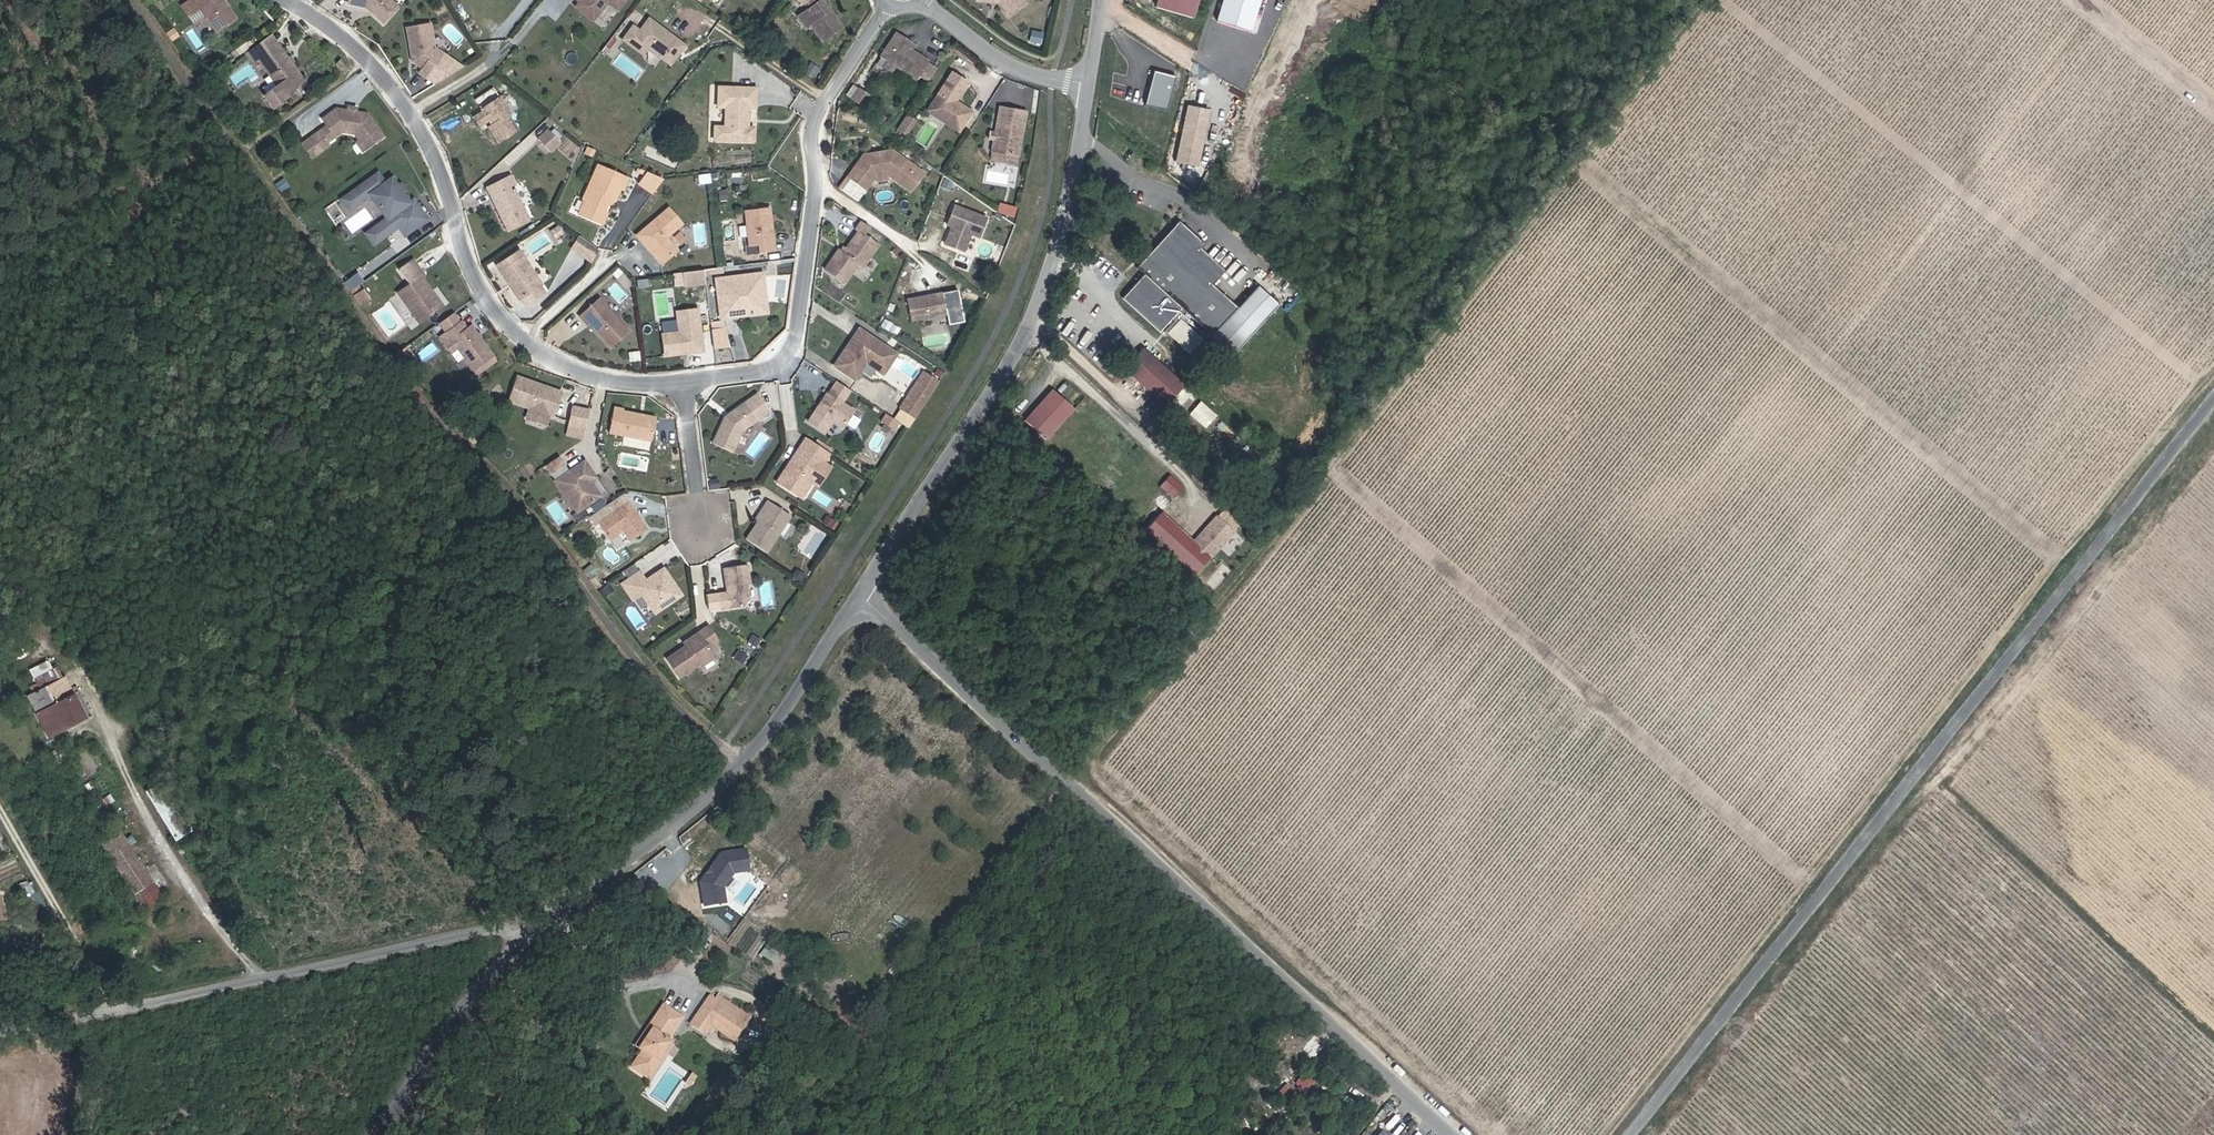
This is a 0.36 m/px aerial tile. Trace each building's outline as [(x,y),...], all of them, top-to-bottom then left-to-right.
[(229,0),(210,0),(210,1),(192,12),(204,31),(217,22),(227,38),(245,26),(237,13),(232,12),(229,8),(230,3),(229,0)] [(391,0),(358,0),(356,11),(374,14),(378,15),(381,18),(381,21),(391,30),(406,14),(391,0)] [(628,0),(572,0),(576,3),(573,8),(594,23),(607,5),(618,13),(628,0)] [(840,20),(835,21),(833,17),(835,14),(825,0),(805,0),(802,4),(808,7),(812,11),(813,14),(804,21),(813,34),(817,32),(829,47),(848,34),(840,20)] [(1005,5),(1014,16),(1031,5),(1027,0),(983,0),(983,1),(995,3),(998,0),(1002,1),(1005,5)] [(1194,0),(1158,0),(1191,9),(1194,0)] [(1216,12),(1248,21),(1254,0),(1220,0),(1216,12)] [(687,46),(647,18),(639,28),(633,24),(619,41),(643,58),(648,51),(671,67),(687,46)] [(416,35),(421,61),(423,60),(424,66),(422,69),(423,70),(432,75),(428,80),(437,86),(453,61),(444,55),(439,31),(416,35)] [(919,51),(901,41),(887,63),(894,67),(901,72),(922,85),(925,81),(935,86),(942,75),(932,69),(934,67),(921,59),(920,61),(914,58),(916,55),(919,51)] [(280,45),(271,52),(276,59),(286,52),(280,45)] [(271,52),(257,62),(263,70),(267,67),(280,86),(289,98),(293,104),(313,90),(286,52),(276,59),(271,52)] [(1168,98),(1176,66),(1155,61),(1147,93),(1168,98)] [(901,72),(894,67),(890,75),(897,79),(901,72)] [(956,80),(936,114),(969,134),(978,119),(967,112),(966,114),(960,111),(962,109),(973,89),(956,80)] [(759,86),(718,84),(717,108),(725,108),(724,125),(716,124),(715,140),(755,141),(755,125),(750,125),(751,109),(758,109),(759,86)] [(284,101),(289,98),(280,86),(276,90),(284,101)] [(876,102),(864,94),(858,104),(870,111),(876,102)] [(1190,96),(1177,149),(1199,155),(1212,101),(1190,96)] [(870,111),(872,113),(878,104),(876,102),(870,111)] [(520,120),(509,104),(490,117),(501,133),(498,135),(508,150),(527,137),(517,122),(520,120)] [(1032,117),(1006,113),(998,157),(1025,162),(1032,117)] [(969,134),(936,114),(933,120),(966,139),(969,134)] [(344,117),(330,127),(335,134),(343,145),(350,140),(363,142),(368,149),(372,146),(379,155),(392,144),(375,122),(344,117)] [(491,119),(482,126),(489,134),(498,128),(491,119)] [(921,127),(912,121),(908,127),(916,133),(921,127)] [(537,138),(552,152),(563,142),(548,127),(537,138)] [(916,133),(908,127),(904,134),(912,139),(916,133)] [(335,134),(327,139),(335,151),(343,145),(335,134)] [(335,151),(327,139),(310,152),(320,166),(337,154),(335,151)] [(368,149),(366,151),(372,160),(379,155),(372,146),(368,149)] [(875,159),(868,160),(854,181),(858,184),(872,194),(881,181),(892,180),(906,190),(919,171),(898,156),(892,157),(893,160),(875,163),(875,159)] [(630,195),(634,185),(607,173),(605,172),(590,206),(591,209),(586,221),(605,229),(611,216),(613,213),(613,211),(612,207),(614,202),(622,206),(627,194),(630,195)] [(654,179),(648,192),(661,197),(669,185),(654,179)] [(892,180),(881,181),(882,188),(893,187),(892,180)] [(386,182),(358,201),(366,212),(381,201),(398,225),(375,241),(382,252),(407,234),(413,243),(435,227),(421,208),(417,211),(411,203),(405,195),(399,186),(393,191),(386,182)] [(519,183),(500,193),(504,200),(500,202),(518,237),(538,226),(521,193),(524,191),(519,183)] [(872,194),(858,184),(849,197),(863,207),(872,194)] [(415,200),(409,192),(405,195),(411,203),(415,200)] [(358,201),(350,208),(358,218),(366,212),(358,201)] [(622,206),(614,202),(612,207),(613,211),(613,213),(620,210),(622,206)] [(992,225),(960,212),(952,231),(959,234),(958,238),(955,238),(950,250),(969,258),(976,241),(984,244),(992,225)] [(754,216),(757,251),(767,250),(768,258),(783,256),(778,213),(754,216)] [(1206,237),(1181,214),(1139,258),(1146,265),(1124,288),(1161,323),(1173,310),(1176,312),(1167,322),(1193,347),(1205,333),(1177,307),(1183,300),(1237,351),(1282,304),(1257,280),(1237,301),(1213,278),(1189,256),(1202,241),(1206,237)] [(690,231),(677,215),(645,242),(670,271),(685,257),(674,245),(690,231)] [(611,216),(605,229),(611,231),(615,223),(611,216)] [(845,258),(831,277),(851,291),(865,273),(869,277),(885,254),(866,240),(852,258),(850,261),(848,260),(845,258)] [(1227,263),(1203,241),(1189,256),(1213,278),(1227,263)] [(578,254),(590,262),(599,251),(587,242),(578,254)] [(600,270),(605,255),(599,251),(590,262),(600,270)] [(529,258),(507,272),(528,305),(550,291),(529,258)] [(419,293),(408,302),(429,330),(449,315),(428,287),(430,285),(433,283),(422,268),(408,278),(419,293)] [(675,271),(675,285),(709,285),(709,270),(675,271)] [(347,283),(353,290),(365,280),(359,273),(347,283)] [(768,280),(759,281),(763,302),(771,300),(768,280)] [(732,300),(724,301),(728,326),(742,323),(741,316),(753,313),(757,316),(758,321),(774,318),(771,300),(763,302),(759,281),(730,286),(732,300)] [(430,285),(428,287),(449,315),(451,313),(430,285)] [(732,300),(730,286),(722,287),(724,301),(732,300)] [(717,295),(709,295),(711,317),(719,317),(717,295)] [(948,302),(912,308),(916,329),(952,323),(948,302)] [(609,305),(602,311),(607,318),(614,311),(609,305)] [(607,318),(602,311),(589,323),(596,330),(598,328),(602,332),(620,353),(638,337),(614,311),(607,318)] [(753,313),(741,316),(742,323),(758,321),(757,316),(753,313)] [(688,341),(671,344),(674,364),(693,361),(696,357),(702,357),(702,360),(711,358),(705,317),(684,321),(688,341)] [(646,332),(661,330),(660,322),(645,323),(646,332)] [(885,376),(901,352),(861,325),(833,366),(857,381),(868,364),(885,376)] [(720,346),(731,344),(730,336),(719,338),(720,346)] [(731,344),(720,346),(721,355),(733,354),(731,344)] [(1152,347),(1133,367),(1173,405),(1192,385),(1152,347)] [(574,394),(530,384),(524,408),(545,413),(542,424),(561,428),(564,417),(568,418),(574,394)] [(1058,389),(1030,419),(1050,438),(1079,408),(1058,389)] [(866,420),(839,402),(820,431),(837,442),(845,430),(855,437),(866,420)] [(733,426),(721,453),(741,462),(750,440),(778,421),(766,403),(733,426)] [(594,432),(598,415),(581,411),(577,428),(594,432)] [(632,415),(623,413),(617,438),(659,448),(664,425),(632,417),(632,415)] [(888,429),(901,437),(905,430),(893,422),(888,429)] [(592,442),(594,432),(577,428),(575,439),(592,442)] [(837,460),(814,444),(806,456),(807,463),(801,464),(785,490),(809,505),(820,487),(832,468),(837,460)] [(552,474),(557,482),(571,473),(566,465),(552,474)] [(590,468),(562,488),(584,519),(607,503),(596,488),(593,483),(598,480),(590,468)] [(839,473),(832,468),(820,487),(827,492),(839,473)] [(1171,474),(1161,485),(1174,498),(1184,487),(1171,474)] [(598,480),(593,483),(596,488),(602,484),(598,480)] [(636,508),(606,529),(618,546),(631,537),(638,547),(655,535),(636,508)] [(800,522),(777,508),(772,515),(775,517),(756,546),(776,559),(800,522)] [(1165,512),(1150,529),(1198,573),(1237,530),(1222,516),(1198,542),(1165,512)] [(775,517),(772,515),(764,527),(767,529),(775,517)] [(845,526),(836,520),(831,528),(839,534),(845,526)] [(756,573),(731,576),(734,600),(726,601),(728,617),(751,615),(757,607),(755,592),(759,591),(756,573)] [(647,579),(630,591),(641,606),(650,600),(663,618),(688,600),(670,575),(653,587),(647,579)] [(798,585),(805,589),(809,582),(802,577),(798,585)] [(774,617),(781,622),(785,615),(778,610),(774,617)] [(689,654),(674,665),(686,684),(705,671),(707,673),(722,663),(716,653),(725,647),(716,632),(691,649),(694,654),(691,657),(689,654)] [(32,677),(39,689),(47,685),(47,684),(44,679),(53,674),(49,668),(32,677)] [(31,701),(42,723),(58,714),(69,733),(88,723),(66,683),(51,692),(47,685),(39,689),(42,696),(31,701)] [(58,714),(42,723),(53,742),(69,733),(58,714)] [(162,783),(149,791),(178,840),(191,833),(162,783)] [(705,852),(710,905),(730,904),(727,874),(752,872),(749,848),(705,852)] [(134,856),(114,868),(136,903),(156,891),(134,856)] [(776,962),(781,952),(766,945),(761,955),(776,962)] [(715,1006),(712,1011),(745,1031),(748,1027),(715,1006)] [(733,1050),(745,1031),(712,1011),(707,1008),(690,1036),(704,1045),(710,1035),(733,1050)] [(650,1044),(639,1061),(642,1064),(636,1073),(652,1083),(656,1076),(659,1077),(666,1065),(664,1064),(670,1055),(665,1052),(680,1030),(662,1018),(647,1041),(650,1044)] [(650,1044),(647,1041),(635,1059),(639,1061),(650,1044)] [(659,1077),(656,1076),(652,1083),(636,1073),(632,1080),(649,1092),(659,1077)]
